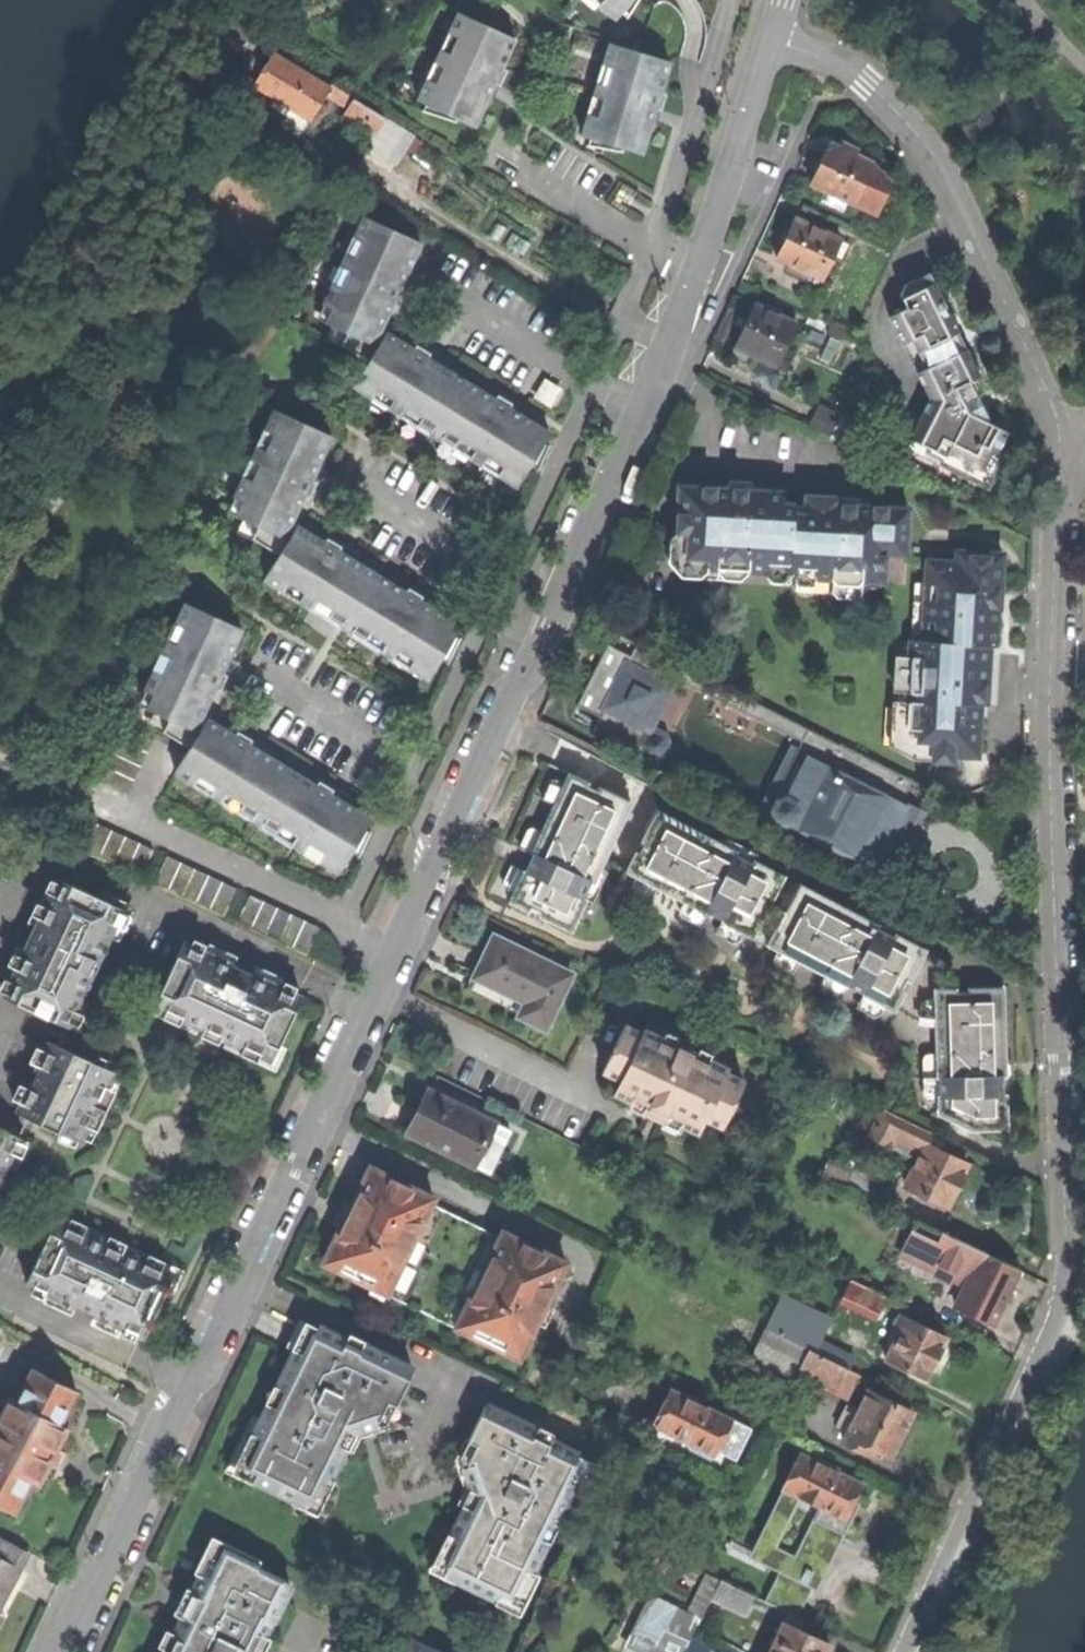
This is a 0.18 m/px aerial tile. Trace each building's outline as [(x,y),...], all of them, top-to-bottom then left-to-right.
[(616,20),(621,13),(627,19),(639,0),(592,0),(616,20)] [(457,119),(474,127),(489,93),(493,86),(500,87),(507,71),(500,68),(513,40),(458,15),(449,34),(458,38),(450,56),(440,52),(435,63),(444,67),(436,86),(426,81),(417,101),(426,105),(423,111),(455,122),(457,119)] [(609,45),(582,137),(589,139),(587,146),(622,151),(623,149),(641,155),(654,110),(661,112),(663,103),(666,95),(660,93),(669,62),(609,45)] [(253,86),(314,124),(323,109),(333,93),(271,56),(253,86)] [(342,118),(373,135),(382,119),(351,101),(342,118)] [(818,161),(808,183),(868,209),(876,191),(860,184),(870,161),(853,154),(856,148),(839,140),(837,146),(826,142),(818,161)] [(775,256),(821,277),(839,238),(821,230),(827,216),(801,205),(795,218),(793,217),(784,236),(775,256)] [(510,410),(513,405),(507,401),(498,396),(496,400),(429,360),(432,355),(424,350),(417,346),(414,350),(387,333),(384,338),(377,335),(393,302),(400,305),(404,297),(408,289),(402,286),(420,247),(402,238),(401,234),(366,217),(357,236),(366,240),(357,259),(348,254),(342,267),(352,271),(343,288),(334,284),(325,304),(334,308),(327,321),(349,332),(341,347),(369,363),(355,387),(373,398),(379,389),(395,399),(390,408),(402,415),(408,407),(423,416),(417,425),(454,447),(459,439),(476,449),(470,458),(482,465),(487,456),(503,466),(498,475),(517,487),(530,464),(537,468),(550,447),(544,443),(549,434),(510,410)] [(890,316),(929,397),(909,436),(946,455),(948,450),(994,474),(1005,452),(997,448),(1005,432),(991,423),(983,407),(976,395),(981,384),(957,336),(948,333),(944,326),(941,320),(949,317),(925,270),(908,279),(899,289),(899,293),(906,308),(890,316)] [(734,345),(775,363),(794,322),(753,303),(744,324),(734,345)] [(365,641),(370,632),(387,642),(382,651),(393,658),(398,650),(415,659),(409,669),(429,680),(442,658),(448,661),(460,640),(453,637),(460,626),(420,603),(423,597),(417,593),(409,589),(407,593),(340,554),(343,548),(336,544),(328,539),(324,544),(296,528),(294,531),(288,528),(303,495),(310,498),(314,489),(318,481),(312,479),(330,439),(310,430),(310,427),(273,410),(266,429),(276,434),(267,453),(257,448),(252,461),(261,465),(253,482),(244,477),(234,498),(244,503),(237,517),(258,526),(252,540),(280,555),(265,581),(284,592),(290,583),(306,592),(300,602),(312,609),(318,600),(333,609),(327,619),(365,641)] [(840,419),(830,438),(858,452),(868,433),(840,419)] [(681,543),(680,578),(715,579),(715,574),(745,574),(746,564),(755,565),(764,565),(787,565),(787,576),(881,579),(902,579),(904,506),(858,504),(858,496),(804,494),(803,504),(780,503),(781,490),(749,489),(749,480),(728,479),(728,486),(676,485),(675,530),(674,543),(681,543)] [(668,563),(680,578),(681,543),(674,543),(675,530),(664,536),(668,563)] [(952,551),(928,549),(926,581),(917,581),(913,642),(898,641),(895,693),(927,695),(923,755),(988,759),(991,694),(994,646),(1003,646),(1005,601),(1008,549),(953,546),(952,551)] [(787,565),(764,565),(764,577),(769,584),(787,584),(796,591),(831,591),(834,596),(844,596),(856,596),(867,586),(876,586),(881,579),(787,576),(787,565)] [(304,851),(309,843),(326,853),(321,862),(340,874),(354,851),(359,854),(372,833),(366,829),(372,820),(331,796),(334,791),(327,787),(321,783),(318,787),(250,746),(253,741),(245,736),(238,732),(236,737),(209,721),(205,726),(198,722),(214,688),(221,691),(224,684),(228,675),(222,673),(240,633),(224,625),(223,621),(186,603),(176,624),(186,628),(177,647),(168,642),(162,655),(172,659),(164,676),(155,672),(146,692),(155,696),(148,710),(169,720),(163,734),(191,750),(176,775),(196,786),(201,777),(216,786),(211,795),(223,803),(229,794),(245,803),(239,812),(277,835),(281,827),(297,836),(293,844),(304,851)] [(598,728),(663,761),(693,701),(676,692),(682,680),(611,644),(580,705),(604,716),(598,728)] [(764,809),(885,869),(901,836),(917,805),(796,744),(764,809)] [(508,900),(572,929),(587,897),(582,895),(590,879),(595,881),(602,866),(632,799),(567,769),(562,780),(552,802),(540,828),(530,851),(540,855),(536,863),(532,871),(523,867),(512,892),(508,900)] [(540,796),(552,802),(562,780),(555,777),(548,779),(540,796)] [(635,852),(626,870),(637,876),(657,886),(684,899),(705,911),(707,907),(723,916),(722,919),(743,930),(754,935),(762,918),(768,922),(777,905),(771,902),(786,873),(753,857),(751,860),(736,852),(738,848),(724,840),(658,808),(663,830),(643,837),(641,841),(646,843),(640,855),(635,852)] [(72,845),(140,876),(153,848),(85,816),(72,845)] [(518,845),(530,851),(540,828),(534,825),(526,828),(518,845)] [(726,835),(724,840),(738,848),(736,852),(751,860),(753,857),(757,850),(741,842),(726,835)] [(155,883),(224,915),(237,886),(168,855),(155,883)] [(506,885),(512,892),(523,867),(510,861),(503,877),(506,885)] [(608,869),(602,866),(595,881),(590,879),(582,895),(587,897),(593,900),(608,869)] [(651,898),(657,886),(637,876),(633,883),(634,889),(651,898)] [(86,974),(90,975),(93,968),(96,962),(98,963),(123,907),(63,880),(10,998),(70,1025),(86,988),(81,986),(86,974)] [(785,909),(777,905),(768,922),(777,926),(768,943),(778,948),(799,959),(825,972),(845,983),(847,981),(864,989),(862,992),(884,1004),(894,1009),(905,989),(901,987),(906,978),(911,981),(928,946),(896,930),(893,934),(878,927),(880,922),(865,914),(800,881),(785,909)] [(238,921),(308,954),(321,925),(251,893),(238,921)] [(699,923),(705,911),(684,899),(680,907),(681,913),(699,923)] [(868,909),(865,914),(880,922),(878,927),(893,934),(896,930),(898,924),(887,919),(868,909)] [(743,930),(722,919),(716,931),(737,942),(743,930)] [(520,1016),(545,1028),(571,973),(494,936),(485,955),(475,977),(516,997),(517,994),(528,999),(520,1016)] [(184,944),(156,1004),(201,1025),(208,1022),(210,1040),(227,1032),(231,1038),(273,1058),(301,997),(255,976),(254,978),(230,967),(231,964),(184,944)] [(793,971),(799,959),(778,948),(774,956),(775,961),(793,971)] [(840,994),(845,983),(825,972),(821,980),(822,985),(840,994)] [(90,975),(86,974),(81,986),(86,988),(90,977),(90,975)] [(972,1128),(1007,1127),(1006,1091),(1002,1091),(1001,1074),(1006,1074),(1006,1058),(1004,985),(969,985),(969,992),(957,993),(957,987),(933,988),(934,1000),(934,1020),(935,1050),(935,1076),(939,1076),(939,1092),(936,1092),(936,1097),(937,1111),(967,1110),(967,1114),(972,1114),(972,1128)] [(884,1004),(862,992),(857,1003),(879,1014),(884,1004)] [(921,1021),(934,1020),(934,1000),(925,1000),(920,1005),(921,1021)] [(664,1116),(696,1131),(702,1117),(719,1125),(741,1079),(624,1024),(603,1070),(618,1077),(612,1091),(664,1116)] [(16,1115),(79,1144),(86,1127),(85,1118),(108,1114),(98,1092),(103,1091),(112,1070),(49,1041),(36,1069),(40,1070),(33,1086),(29,1085),(16,1115)] [(923,1097),(936,1097),(936,1092),(939,1092),(939,1076),(935,1076),(935,1050),(926,1050),(922,1056),(923,1097)] [(1002,1091),(1006,1091),(1013,1091),(1013,1077),(1013,1058),(1006,1058),(1006,1074),(1001,1074),(1002,1091)] [(25,1085),(29,1085),(33,1086),(40,1070),(36,1069),(32,1069),(25,1085)] [(472,1167),(493,1122),(426,1089),(415,1111),(405,1134),(472,1167)] [(891,1134),(923,1148),(925,1145),(931,1131),(881,1107),(867,1136),(886,1145),(891,1134)] [(508,1129),(493,1122),(472,1167),(486,1174),(508,1129)] [(21,1137),(0,1128),(0,1185),(21,1137)] [(923,1148),(905,1186),(946,1205),(956,1184),(966,1164),(925,1145),(923,1148)] [(320,1261),(384,1293),(428,1203),(431,1197),(367,1165),(344,1213),(320,1261)] [(844,1181),(872,1195),(879,1180),(851,1166),(844,1181)] [(496,1236),(428,1203),(384,1293),(451,1327),(496,1236)] [(1008,1286),(1017,1267),(912,1217),(899,1246),(935,1263),(937,1257),(969,1273),(954,1305),(990,1323),(999,1304),(1008,1286)] [(27,1284),(145,1340),(174,1277),(128,1255),(123,1258),(117,1241),(102,1247),(99,1242),(56,1222),(27,1284)] [(489,1345),(515,1358),(562,1263),(498,1231),(496,1236),(451,1327),(489,1345)] [(842,1295),(876,1311),(884,1294),(850,1278),(842,1295)] [(766,1328),(848,1368),(853,1357),(820,1341),(830,1321),(780,1298),(766,1328)] [(885,1359),(925,1378),(935,1358),(945,1337),(898,1314),(891,1328),(898,1332),(885,1359)] [(299,1349),(312,1322),(301,1318),(288,1345),(299,1349)] [(265,1419),(240,1470),(256,1477),(294,1496),(315,1506),(327,1480),(343,1446),(353,1427),(358,1425),(369,1422),(377,1419),(387,1424),(414,1368),(349,1336),(347,1339),(312,1322),(299,1349),(281,1387),(272,1405),(265,1419)] [(861,1374),(848,1368),(766,1328),(751,1358),(799,1381),(804,1370),(827,1381),(821,1392),(846,1404),(861,1374)] [(14,1512),(31,1480),(39,1484),(54,1454),(68,1428),(60,1424),(77,1390),(32,1367),(16,1399),(8,1395),(0,1411),(0,1505),(14,1512)] [(265,1401),(272,1405),(281,1387),(274,1384),(265,1401)] [(651,1424),(713,1454),(730,1420),(668,1389),(661,1404),(651,1424)] [(876,1447),(891,1454),(900,1434),(911,1410),(867,1390),(858,1411),(849,1407),(843,1420),(851,1424),(843,1442),(873,1456),(876,1447)] [(498,1594),(514,1602),(530,1568),(573,1481),(584,1457),(552,1440),(534,1432),(536,1428),(486,1404),(459,1459),(468,1464),(472,1474),(475,1483),(477,1489),(469,1507),(452,1541),(440,1566),(459,1576),(498,1594)] [(253,1484),(256,1477),(240,1470),(265,1419),(254,1413),(226,1471),(253,1484)] [(538,1423),(536,1428),(534,1432),(552,1440),(556,1432),(538,1423)] [(361,1437),(358,1425),(353,1427),(343,1446),(353,1451),(361,1437)] [(615,1470),(622,1455),(592,1441),(584,1457),(596,1462),(615,1470)] [(798,1453),(781,1488),(843,1518),(851,1501),(860,1483),(798,1453)] [(584,1487),(596,1462),(584,1457),(573,1481),(584,1487)] [(336,1484),(327,1480),(315,1506),(294,1496),(291,1503),(319,1516),(336,1484)] [(459,1502),(469,1507),(477,1489),(475,1483),(466,1485),(459,1502)] [(222,1548),(259,1565),(262,1559),(212,1534),(195,1573),(202,1577),(210,1561),(214,1563),(222,1548)] [(456,1583),(459,1576),(440,1566),(452,1541),(445,1539),(430,1570),(456,1583)] [(752,1593),(765,1567),(718,1547),(699,1590),(748,1613),(752,1593)] [(265,1634),(290,1582),(267,1572),(268,1570),(259,1565),(222,1548),(214,1563),(210,1561),(202,1577),(195,1592),(197,1593),(188,1612),(169,1651),(257,1651),(265,1634)] [(843,1572),(801,1551),(789,1575),(780,1571),(773,1584),(783,1589),(781,1592),(823,1612),(833,1592),(843,1572)] [(9,1597),(23,1571),(0,1559),(0,1614),(9,1597)] [(542,1574),(530,1568),(514,1602),(498,1594),(495,1602),(522,1615),(542,1574)] [(707,1647),(639,1614),(630,1633),(671,1651),(705,1651),(707,1647)] [(830,1645),(782,1623),(769,1651),(826,1651),(830,1645)] [(257,1651),(266,1651),(272,1637),(265,1634),(257,1651)] [(409,1637),(402,1651),(439,1651),(409,1637)]
